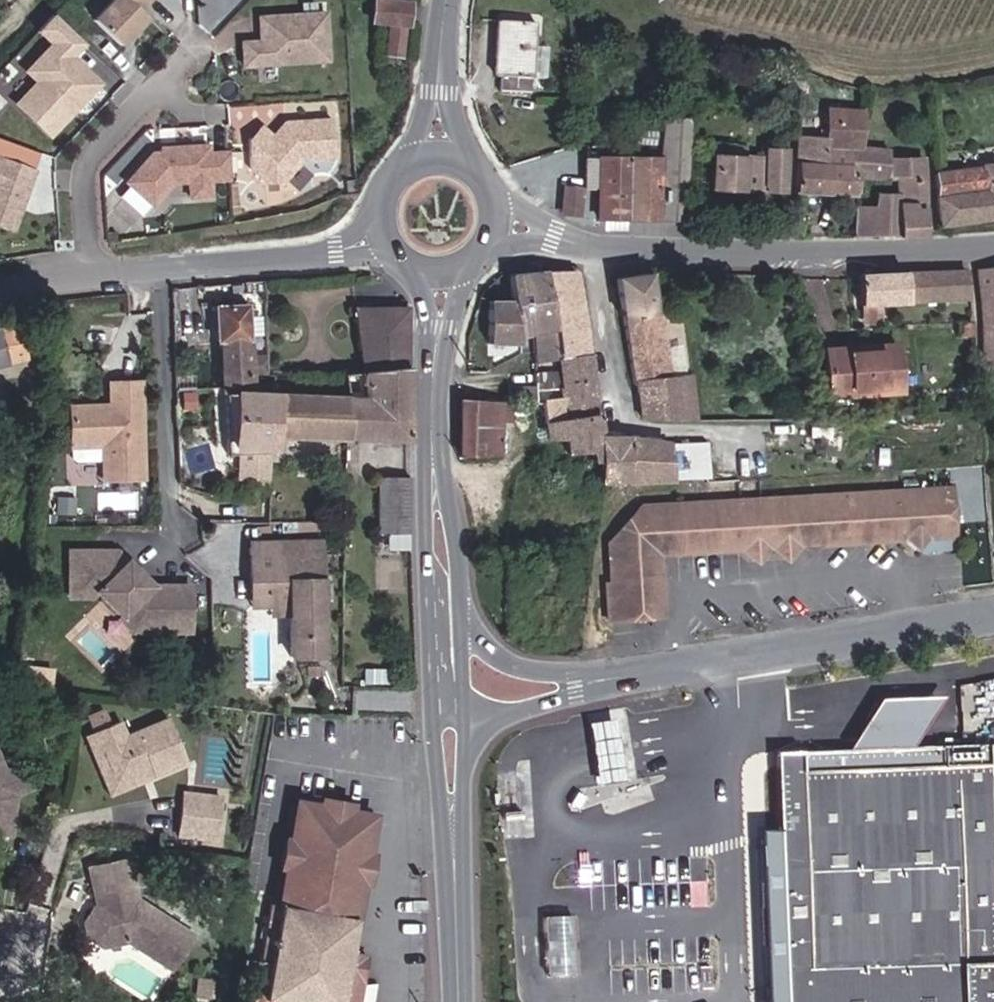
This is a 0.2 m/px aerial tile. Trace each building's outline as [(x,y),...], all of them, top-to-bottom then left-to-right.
[(142,0),(107,0),(90,16),(115,43),(146,15),(137,5),(142,0)] [(399,0),(390,0),(380,27),(394,30),(391,60),(410,59),(418,3),(399,0)] [(98,85),(72,56),(87,43),(61,14),(43,32),(54,44),(26,70),(40,85),(36,89),(32,85),(14,102),(44,135),(70,111),(71,104),(82,93),(85,97),(98,85)] [(530,41),(530,16),(493,14),(491,71),(497,71),(497,87),(524,87),(525,71),(525,56),(529,56),(530,41)] [(327,67),(328,18),(261,17),(261,41),(242,41),(242,66),(327,67)] [(543,41),(530,41),(529,56),(525,56),(525,71),(529,71),(529,70),(542,70),(543,41)] [(923,143),(918,142),(919,112),(861,110),(861,102),(843,102),(843,109),(832,109),(832,97),(815,97),(814,128),(787,128),(787,185),(848,186),(848,233),(863,233),(924,228),(924,172),(922,172),(923,143)] [(334,158),(335,120),(284,119),(279,124),(283,128),(279,131),(258,122),(244,136),(243,164),(258,178),(276,178),(297,158),(334,158)] [(724,184),(772,184),(772,134),(754,133),(754,143),(734,143),(734,133),(705,133),(704,183),(707,183),(724,184)] [(230,179),(230,151),(208,151),(208,143),(157,142),(157,147),(148,146),(118,176),(142,201),(166,179),(188,178),(188,195),(209,195),(209,179),(230,179)] [(651,208),(651,193),(650,151),(577,151),(577,182),(592,182),(592,208),(651,208)] [(993,215),(993,162),(930,170),(939,222),(993,215)] [(4,227),(12,209),(8,207),(11,201),(15,203),(26,177),(0,166),(0,226),(4,227)] [(561,183),(560,196),(573,197),(574,184),(561,183)] [(706,197),(724,198),(724,184),(707,183),(706,197)] [(651,208),(675,208),(675,193),(651,193),(651,208)] [(572,204),(573,197),(560,196),(560,203),(572,204)] [(687,350),(671,351),(669,302),(658,302),(654,262),(616,268),(630,373),(633,373),(637,406),(693,398),(687,350)] [(590,341),(588,322),(575,267),(542,270),(547,311),(528,314),(530,326),(532,345),(554,344),(590,341)] [(528,314),(547,311),(542,270),(506,272),(508,299),(519,340),(523,339),(530,338),(530,326),(528,314)] [(985,271),(990,366),(993,366),(993,270),(985,271)] [(974,272),(866,276),(864,322),(890,321),(889,306),(975,304),(974,272)] [(488,341),(519,340),(508,299),(486,299),(488,341)] [(244,304),(212,305),(214,350),(220,350),(223,397),(248,397),(247,375),(267,374),(267,356),(246,357),(244,304)] [(350,442),(415,441),(411,307),(354,309),(353,377),(350,442)] [(975,323),(986,323),(986,310),(975,310),(975,323)] [(0,331),(0,370),(32,362),(24,325),(0,331)] [(38,361),(43,360),(45,341),(36,342),(38,361)] [(562,405),(596,402),(590,341),(554,344),(556,359),(558,376),(562,405)] [(820,392),(892,385),(888,341),(816,347),(820,392)] [(536,378),(558,376),(556,359),(534,361),(535,368),(536,378)] [(537,382),(536,378),(535,368),(507,369),(508,383),(537,382)] [(334,396),(278,397),(276,443),(350,442),(353,377),(334,377),(334,396)] [(510,398),(539,397),(537,382),(508,383),(510,398)] [(113,403),(72,404),(74,449),(108,449),(108,483),(151,483),(149,389),(114,389),(113,403)] [(248,397),(223,397),(228,464),(255,462),(258,495),(273,494),(276,443),(278,397),(248,397)] [(463,401),(464,457),(504,457),(509,423),(517,424),(519,405),(463,401)] [(614,474),(672,472),(668,423),(599,428),(596,402),(562,405),(541,408),(544,426),(567,425),(571,442),(573,455),(594,453),(597,464),(613,465),(614,474)] [(672,472),(705,471),(702,420),(668,423),(672,472)] [(546,443),(571,442),(567,425),(544,426),(546,443)] [(417,480),(383,477),(385,534),(418,536),(417,480)] [(919,546),(923,539),(946,502),(946,488),(828,496),(833,537),(900,532),(919,546)] [(828,496),(637,509),(602,542),(602,545),(605,583),(599,584),(602,622),(655,617),(652,579),(647,580),(645,555),(656,543),(680,542),(681,547),(717,545),(717,539),(819,532),(820,538),(833,537),(828,496)] [(923,539),(948,539),(946,502),(923,539)] [(229,557),(300,555),(300,543),(229,545),(229,557)] [(169,627),(170,583),(131,583),(94,547),(49,545),(46,590),(70,591),(71,583),(77,589),(79,596),(89,605),(93,605),(99,610),(105,604),(116,615),(127,615),(126,626),(169,627)] [(300,555),(229,557),(230,593),(259,592),(260,614),(271,614),(272,655),(304,654),(300,555)] [(259,592),(230,593),(231,606),(252,606),(252,614),(260,614),(259,592)] [(126,626),(127,615),(116,615),(105,604),(99,610),(93,605),(89,605),(111,626),(126,626)] [(93,728),(112,720),(105,705),(86,714),(93,728)] [(618,711),(592,715),(596,748),(601,788),(627,783),(618,711)] [(155,777),(191,762),(171,715),(129,734),(122,719),(108,725),(116,739),(98,747),(110,770),(132,780),(152,770),(155,777)] [(113,796),(155,777),(152,770),(132,780),(110,770),(98,747),(116,739),(108,725),(87,734),(113,796)] [(782,751),(789,869),(774,869),(774,936),(789,936),(792,959),(775,959),(777,1001),(993,1001),(993,743),(782,751)] [(17,794),(8,772),(0,749),(0,831),(13,833),(17,794)] [(17,794),(34,789),(25,766),(8,772),(17,794)] [(226,794),(188,789),(185,838),(223,844),(226,794)] [(350,970),(353,948),(377,811),(295,796),(263,975),(367,993),(370,974),(350,970)] [(134,858),(93,866),(99,900),(86,917),(92,939),(108,949),(130,944),(175,972),(196,932),(166,910),(149,911),(134,858)] [(555,977),(584,972),(574,918),(546,923),(555,977)] [(350,970),(370,974),(374,951),(353,948),(350,970)] [(367,993),(263,975),(262,981),(258,980),(255,998),(267,999),(269,1001),(365,1001),(367,993)]
